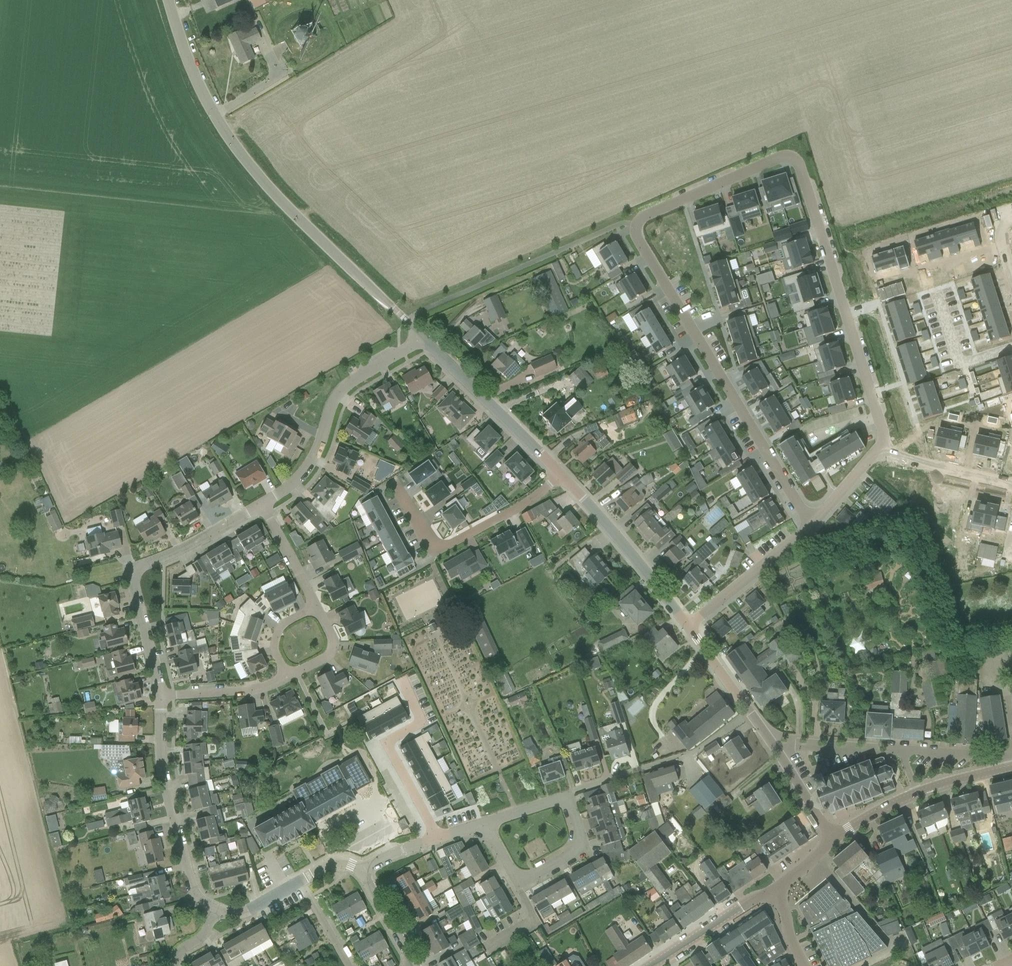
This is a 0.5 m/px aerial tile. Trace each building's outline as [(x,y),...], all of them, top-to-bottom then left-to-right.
[(217,9),(238,0),(213,0),(217,9)] [(268,2),(268,3),(267,3),(265,0),(259,0),(257,1),(256,0),(254,0),(251,1),(255,9),(269,3),(268,2)] [(257,20),(255,15),(247,19),(250,24),(257,20)] [(294,40),(295,41),(296,42),(296,43),(297,43),(298,44),(299,44),(300,45),(302,45),(303,45),(304,45),(305,44),(306,44),(307,43),(308,43),(309,42),(309,41),(310,40),(310,39),(311,38),(311,36),(311,35),(310,34),(310,33),(309,32),(309,31),(308,30),(307,30),(306,29),(305,28),(304,28),(303,28),(302,28),(301,28),(300,28),(299,29),(298,29),(297,30),(296,30),(295,31),(295,32),(294,33),(294,34),(294,36),(294,37),(294,38),(294,39),(294,40)] [(229,37),(241,64),(254,58),(248,45),(260,40),(255,30),(244,35),(242,31),(229,37)] [(786,175),(775,179),(784,209),(782,203),(792,200),(794,206),(801,204),(793,178),(788,180),(786,175)] [(784,210),(784,209),(775,179),(763,183),(765,187),(759,189),(767,215),(774,213),(772,206),(782,203),(784,210)] [(735,238),(745,235),(741,224),(747,222),(743,212),(760,206),(755,191),(754,192),(747,194),(741,196),(734,198),(733,198),(733,199),(739,217),(730,220),(735,238)] [(708,209),(707,209),(714,233),(731,228),(727,215),(722,217),(719,205),(717,206),(716,204),(708,207),(708,209)] [(697,239),(714,233),(707,209),(705,210),(704,208),(696,211),(696,213),(694,213),(698,226),(693,227),(697,239)] [(807,221),(798,223),(801,233),(810,230),(807,221)] [(952,230),(959,253),(960,253),(958,246),(973,241),(975,248),(981,246),(974,223),(952,230)] [(773,233),(776,243),(776,244),(793,238),(792,236),(790,228),(773,233)] [(959,253),(952,230),(949,231),(949,230),(935,234),(942,258),(940,251),(948,249),(950,255),(959,253)] [(942,258),(935,234),(934,234),(935,236),(914,242),(919,258),(927,255),(929,262),(942,258)] [(787,259),(791,257),(811,251),(807,239),(783,247),(787,259)] [(593,250),(602,265),(623,253),(617,242),(607,248),(604,243),(593,250)] [(776,244),(776,243),(764,247),(766,254),(778,250),(776,244)] [(904,247),(894,250),(900,271),(910,268),(904,247)] [(900,271),(894,250),(871,257),(876,274),(899,267),(900,271)] [(705,265),(722,259),(720,251),(702,257),(705,265)] [(815,263),(811,251),(791,257),(795,269),(815,263)] [(623,253),(602,265),(611,280),(613,279),(623,273),(620,268),(629,263),(623,253)] [(713,277),(732,271),(729,260),(710,266),(713,277)] [(554,270),(560,268),(557,262),(551,265),(554,270)] [(568,311),(550,271),(533,279),(550,319),(568,311)] [(732,271),(713,277),(717,287),(736,281),(732,271)] [(578,272),(573,275),(576,280),(582,277),(578,272)] [(772,272),(757,277),(760,286),(775,282),(772,272)] [(795,284),(798,293),(821,286),(819,281),(820,281),(818,274),(806,278),(804,272),(784,279),(786,286),(795,284)] [(620,283),(626,293),(641,283),(636,274),(620,283)] [(975,291),(993,285),(990,275),(971,281),(975,291)] [(720,297),(742,290),(738,280),(736,281),(717,287),(720,297)] [(647,293),(641,283),(626,293),(631,303),(647,293)] [(769,285),(762,286),(764,293),(771,291),(769,285)] [(997,296),(993,285),(975,291),(978,302),(997,296)] [(822,291),(821,286),(798,293),(801,303),(792,305),(795,313),(815,307),(813,301),(826,297),(824,290),(822,291)] [(742,290),(720,297),(723,308),(729,306),(731,312),(747,307),(742,290)] [(506,316),(497,295),(484,301),(489,313),(487,314),(491,323),(506,316)] [(997,296),(978,302),(981,312),(1000,306),(997,296)] [(884,306),(888,319),(907,313),(903,300),(884,306)] [(641,327),(655,319),(656,319),(650,309),(646,311),(643,306),(629,314),(638,329),(641,327)] [(981,312),(985,322),(1003,316),(1000,306),(981,312)] [(804,316),(807,328),(832,320),(828,308),(804,316)] [(728,323),(731,333),(752,327),(749,316),(747,317),(745,310),(735,314),(736,320),(728,323)] [(778,312),(770,314),(771,320),(780,317),(778,312)] [(907,313),(888,319),(892,331),(911,325),(907,313)] [(1007,326),(1003,316),(985,322),(988,332),(1007,326)] [(647,336),(661,328),(655,319),(641,327),(647,336)] [(473,349),(478,343),(482,347),(492,342),(495,339),(484,329),(481,333),(474,326),(473,327),(465,320),(460,326),(468,334),(462,339),(473,349)] [(835,333),(832,320),(807,328),(808,328),(812,327),(816,339),(835,333)] [(542,327),(548,333),(552,328),(546,323),(542,327)] [(915,337),(911,325),(892,331),(896,343),(915,337)] [(1007,326),(988,332),(991,343),(1010,337),(1007,326)] [(752,327),(731,333),(734,344),(752,338),(752,339),(756,338),(752,327)] [(661,328),(647,336),(652,345),(666,337),(661,328)] [(666,336),(666,337),(652,345),(658,355),(672,346),(666,336)] [(607,339),(608,347),(616,346),(614,338),(607,339)] [(734,344),(738,354),(755,349),(755,348),(752,339),(752,338),(734,344)] [(813,344),(819,362),(843,355),(839,343),(829,346),(828,340),(813,344)] [(897,348),(901,360),(920,354),(916,342),(897,348)] [(506,352),(500,346),(491,356),(496,361),(491,366),(496,372),(498,370),(507,380),(513,374),(514,375),(520,369),(519,368),(525,363),(513,352),(508,357),(508,356),(507,357),(504,354),(506,352)] [(755,349),(738,354),(741,365),(760,359),(756,348),(755,348),(755,349)] [(790,357),(789,353),(779,356),(782,363),(788,361),(790,357)] [(924,366),(920,354),(901,360),(905,372),(924,366)] [(529,364),(536,378),(557,369),(550,355),(529,364)] [(843,355),(819,362),(823,374),(847,367),(843,355)] [(672,378),(691,366),(685,356),(666,368),(672,378)] [(1011,366),(1011,357),(997,362),(999,370),(1011,366)] [(597,380),(608,375),(604,365),(593,369),(597,380)] [(697,376),(691,366),(672,378),(678,388),(679,387),(683,392),(693,385),(690,380),(697,376)] [(924,366),(905,372),(909,385),(928,379),(924,366)] [(1002,378),(1011,375),(1011,366),(999,370),(1002,378)] [(411,395),(432,382),(424,368),(411,375),(410,373),(402,378),(411,395)] [(742,378),(748,388),(764,378),(758,368),(742,378)] [(580,393),(591,384),(578,369),(568,378),(580,393)] [(646,382),(651,378),(648,373),(642,376),(646,382)] [(1011,384),(1011,375),(1002,378),(1005,386),(1011,384)] [(789,377),(781,382),(784,386),(791,381),(789,377)] [(769,388),(764,378),(748,388),(754,397),(769,388)] [(834,395),(853,389),(849,378),(830,384),(834,395)] [(914,388),(918,399),(936,393),(933,382),(914,388)] [(382,406),(389,401),(393,408),(405,401),(397,386),(391,390),(387,384),(374,392),(382,406)] [(437,401),(439,399),(446,392),(441,386),(431,396),(437,401)] [(690,408),(709,396),(704,386),(684,398),(690,408)] [(853,389),(834,395),(837,406),(857,400),(853,389)] [(936,393),(918,399),(921,409),(940,403),(936,393)] [(452,394),(438,408),(444,415),(447,412),(462,427),(473,415),(452,394)] [(709,396),(690,408),(696,418),(705,412),(715,406),(709,396)] [(759,406),(765,415),(780,406),(774,396),(759,406)] [(555,404),(542,417),(551,427),(550,430),(553,433),(556,433),(556,434),(571,422),(570,420),(583,409),(572,397),(559,409),(555,404)] [(668,410),(664,403),(659,406),(663,413),(668,410)] [(940,403),(921,409),(925,420),(943,414),(940,403)] [(786,415),(780,406),(765,415),(770,425),(786,415)] [(637,407),(615,416),(617,420),(622,418),(625,424),(624,424),(625,425),(626,427),(638,422),(634,413),(639,411),(637,407)] [(369,429),(376,419),(365,412),(358,422),(353,419),(345,431),(357,439),(355,441),(362,445),(372,431),(369,429)] [(786,415),(770,425),(776,434),(792,425),(786,415)] [(272,452),(277,444),(287,426),(279,422),(278,423),(275,422),(274,424),(267,419),(260,432),(267,436),(266,438),(270,440),(266,449),(272,452)] [(710,440),(724,431),(718,422),(713,425),(710,420),(697,427),(706,442),(710,440)] [(254,423),(251,421),(248,422),(246,424),(247,428),(250,430),(253,429),(255,426),(254,423)] [(290,444),(296,434),(294,432),(295,431),(287,426),(277,444),(287,450),(284,455),(290,458),(296,448),(290,444)] [(488,427),(486,429),(481,434),(476,430),(466,440),(477,450),(480,447),(485,453),(499,439),(488,427)] [(674,429),(664,434),(672,452),(682,447),(674,429)] [(940,429),(936,447),(947,450),(951,432),(940,429)] [(716,449),(730,441),(724,431),(710,440),(716,449)] [(580,448),(574,453),(583,463),(589,458),(593,460),(596,457),(595,453),(601,447),(603,448),(609,443),(599,432),(593,438),(589,435),(578,445),(580,448)] [(817,456),(816,455),(816,456),(819,461),(812,465),(795,438),(796,438),(795,437),(779,447),(779,448),(780,448),(803,486),(802,486),(803,487),(819,477),(819,476),(818,475),(825,471),(826,472),(826,471),(865,448),(865,449),(866,448),(856,432),(855,432),(817,456)] [(951,432),(947,450),(958,452),(958,450),(961,438),(962,434),(951,432)] [(403,446),(393,436),(387,442),(396,452),(403,446)] [(974,452),(974,454),(985,457),(989,439),(978,437),(977,441),(974,452)] [(989,439),(985,457),(996,459),(996,457),(999,446),(1000,442),(989,439)] [(258,440),(257,440),(254,442),(258,449),(263,447),(258,440)] [(447,445),(453,452),(459,447),(454,440),(447,445)] [(222,445),(217,442),(215,441),(210,448),(213,450),(217,453),(222,445)] [(735,450),(730,441),(716,449),(712,451),(717,461),(735,450)] [(435,449),(431,445),(426,449),(430,454),(435,449)] [(352,470),(359,454),(346,449),(345,451),(339,449),(333,462),(339,464),(336,471),(348,476),(351,469),(352,470)] [(723,470),(741,460),(735,450),(717,461),(723,470)] [(503,458),(497,451),(484,463),(490,470),(503,458)] [(528,477),(533,473),(516,454),(504,465),(521,483),(522,482),(525,485),(531,480),(528,477)] [(457,457),(451,462),(455,467),(461,462),(457,457)] [(211,464),(209,465),(215,476),(223,471),(217,461),(215,461),(214,458),(209,461),(211,464)] [(612,459),(593,475),(603,487),(615,476),(623,485),(638,471),(631,463),(623,470),(612,459)] [(394,467),(380,461),(377,468),(378,469),(391,474),(394,467)] [(688,464),(686,461),(679,467),(677,465),(669,468),(676,475),(682,470),(688,464)] [(427,462),(408,475),(416,487),(428,478),(432,483),(444,475),(443,473),(442,473),(443,475),(441,476),(437,470),(435,472),(427,462)] [(256,484),(266,478),(257,464),(250,468),(249,466),(235,474),(244,489),(255,482),(256,484)] [(742,486),(758,477),(752,467),(737,476),(742,486)] [(179,490),(181,489),(188,485),(181,472),(172,478),(179,490)] [(698,472),(695,474),(693,475),(695,480),(701,476),(699,472),(698,472)] [(646,484),(654,480),(651,473),(642,477),(646,484)] [(476,484),(476,483),(472,477),(460,486),(464,492),(471,487),(476,484)] [(617,502),(627,514),(643,499),(638,493),(645,486),(637,477),(620,488),(626,494),(617,502)] [(764,486),(758,477),(742,486),(748,495),(764,486)] [(336,516),(335,515),(336,514),(331,511),(336,503),(334,503),(338,497),(340,498),(344,490),(344,489),(332,482),(331,484),(325,478),(311,494),(322,504),(317,511),(325,520),(328,523),(336,516)] [(351,485),(365,494),(370,486),(355,478),(351,485)] [(224,503),(232,498),(222,481),(210,488),(211,489),(203,494),(211,509),(223,502),(224,503)] [(688,486),(693,492),(698,488),(693,482),(688,486)] [(425,494),(433,506),(455,490),(451,484),(444,489),(440,483),(436,486),(436,485),(430,489),(430,490),(425,494)] [(148,499),(154,495),(150,488),(148,484),(142,488),(148,499)] [(476,484),(471,487),(478,497),(483,493),(476,484)] [(666,484),(659,490),(665,497),(672,491),(666,484)] [(188,485),(181,489),(188,500),(194,496),(188,485)] [(881,490),(875,485),(865,497),(871,501),(881,490)] [(764,486),(748,495),(754,505),(770,496),(764,486)] [(881,490),(871,501),(876,506),(886,495),(881,490)] [(366,514),(381,506),(379,502),(378,502),(372,491),(358,499),(366,514)] [(702,498),(697,491),(690,497),(695,503),(702,498)] [(881,511),(891,500),(886,495),(876,506),(881,511)] [(53,508),(48,497),(41,500),(46,511),(53,508)] [(451,528),(452,530),(465,521),(459,513),(464,510),(455,498),(445,506),(448,511),(441,515),(446,522),(445,523),(449,529),(451,528)] [(897,504),(891,500),(881,511),(887,516),(897,504)] [(705,501),(699,506),(705,514),(709,511),(705,501)] [(742,523),(746,529),(774,512),(767,501),(753,509),(756,515),(742,523)] [(966,530),(982,533),(988,504),(987,504),(987,503),(978,501),(978,502),(976,502),(973,516),(969,515),(966,530)] [(183,527),(199,518),(190,502),(174,511),(183,527)] [(325,520),(317,511),(309,502),(303,507),(300,504),(297,506),(295,506),(293,508),(293,510),(290,512),(302,525),(308,521),(315,529),(325,520)] [(637,530),(643,537),(662,520),(657,514),(657,513),(652,507),(652,508),(648,503),(639,511),(643,516),(635,523),(639,528),(637,530)] [(496,511),(491,504),(481,511),(484,517),(496,511)] [(534,518),(546,511),(542,504),(531,511),(534,518)] [(988,504),(982,533),(982,534),(983,528),(995,530),(1005,532),(1007,519),(998,516),(1000,507),(988,504)] [(734,517),(739,514),(733,505),(728,508),(734,517)] [(371,524),(386,516),(381,506),(366,514),(371,524)] [(558,532),(562,529),(567,535),(579,525),(568,513),(564,516),(558,509),(558,508),(547,518),(558,532)] [(845,508),(835,520),(847,530),(851,525),(857,529),(867,518),(860,512),(856,517),(845,508)] [(114,528),(124,526),(120,510),(110,513),(114,528)] [(781,524),(774,512),(746,529),(750,535),(764,527),(767,532),(781,524)] [(46,518),(50,527),(60,523),(56,513),(46,518)] [(386,516),(371,524),(376,534),(392,525),(386,516)] [(136,527),(145,543),(157,536),(158,538),(165,534),(159,523),(155,517),(136,527)] [(292,522),(287,517),(284,521),(287,526),(292,522)] [(357,528),(363,525),(360,519),(354,522),(357,528)] [(718,523),(724,529),(729,524),(724,519),(718,523)] [(667,525),(662,520),(643,537),(648,543),(650,541),(655,546),(663,539),(667,544),(676,536),(672,531),(673,530),(668,525),(667,525)] [(327,528),(320,534),(321,535),(334,529),(330,525),(327,528)] [(392,525),(376,534),(382,543),(397,535),(392,525)] [(256,526),(247,532),(259,552),(264,550),(260,544),(265,541),(256,526)] [(490,542),(498,556),(506,552),(510,559),(517,555),(514,549),(522,545),(525,551),(534,546),(524,528),(516,533),(512,536),(509,531),(502,535),(502,534),(497,537),(497,538),(490,542)] [(89,550),(91,558),(109,553),(108,551),(114,549),(119,547),(119,548),(121,547),(117,532),(103,536),(103,534),(86,538),(87,542),(85,543),(87,551),(89,550)] [(246,552),(251,550),(254,555),(259,552),(247,532),(237,537),(246,552)] [(297,536),(295,532),(289,535),(296,547),(304,543),(300,537),(297,536)] [(402,545),(397,535),(382,543),(387,553),(402,545)] [(687,558),(693,553),(687,546),(688,545),(680,536),(669,546),(673,550),(665,557),(673,567),(686,557),(687,558)] [(365,547),(370,545),(368,539),(362,542),(365,547)] [(308,558),(311,563),(315,561),(319,567),(335,559),(331,552),(329,553),(322,541),(307,549),(311,557),(308,558)] [(344,563),(363,553),(357,542),(338,553),(344,563)] [(225,544),(215,550),(228,571),(228,570),(229,574),(234,571),(232,566),(242,560),(236,550),(230,553),(225,544)] [(402,545),(387,553),(392,563),(407,554),(402,545)] [(695,593),(703,586),(715,576),(708,567),(709,566),(705,561),(713,554),(706,545),(692,558),(699,566),(684,579),(695,593)] [(472,549),(444,563),(452,577),(470,568),(474,574),(489,566),(485,558),(478,561),(472,549)] [(206,555),(210,563),(204,566),(207,571),(214,583),(221,579),(219,576),(228,571),(215,550),(206,555)] [(599,584),(612,573),(597,555),(590,561),(582,551),(570,561),(582,577),(589,571),(599,584)] [(733,558),(740,561),(743,554),(736,551),(733,558)] [(407,554),(392,563),(400,578),(409,573),(407,567),(413,564),(410,559),(411,559),(408,554),(407,554)] [(535,558),(539,566),(545,562),(541,555),(535,558)] [(270,569),(277,565),(273,558),(266,562),(270,569)] [(200,559),(193,563),(200,575),(207,571),(204,566),(200,559)] [(254,578),(259,575),(256,569),(250,572),(254,578)] [(190,578),(187,572),(182,575),(181,579),(177,579),(177,581),(172,581),(172,593),(181,593),(181,596),(190,596),(190,578)] [(861,591),(880,587),(884,586),(884,584),(881,572),(868,575),(858,578),(861,591)] [(340,600),(348,596),(344,588),(351,584),(348,577),(340,581),(339,581),(337,575),(324,582),(327,588),(326,588),(333,602),(339,598),(340,600)] [(375,579),(379,589),(385,586),(380,577),(375,579)] [(376,588),(372,580),(364,584),(368,592),(376,588)] [(497,581),(490,585),(493,591),(500,586),(497,581)] [(275,589),(285,609),(292,606),(292,604),(295,602),(293,597),(299,594),(294,583),(287,586),(286,584),(275,589)] [(249,588),(244,584),(240,589),(245,593),(249,588)] [(285,609),(275,589),(264,595),(263,594),(254,603),(264,613),(268,609),(271,608),(273,613),(277,611),(277,613),(285,609)] [(760,607),(766,603),(757,592),(745,601),(754,612),(749,616),(753,622),(764,613),(760,607)] [(104,619),(119,615),(117,608),(118,608),(118,607),(117,607),(116,603),(117,603),(114,593),(98,597),(103,618),(104,618),(104,619)] [(643,602),(636,593),(616,610),(623,618),(625,617),(628,620),(632,617),(638,625),(652,613),(647,606),(648,606),(644,601),(643,602)] [(230,595),(224,599),(227,604),(233,600),(230,595)] [(250,599),(238,610),(244,616),(241,626),(260,633),(263,625),(262,624),(262,622),(259,620),(259,618),(264,613),(254,603),(250,599)] [(226,605),(223,601),(217,607),(220,610),(226,605)] [(453,603),(440,610),(443,616),(456,610),(453,603)] [(338,614),(342,621),(340,622),(347,636),(356,632),(357,634),(359,635),(361,635),(363,634),(364,632),(365,630),(364,628),(365,627),(358,613),(357,613),(353,606),(338,614)] [(187,614),(166,619),(165,619),(167,626),(165,626),(167,637),(191,631),(187,614)] [(748,626),(739,614),(728,623),(727,624),(733,630),(732,631),(736,636),(748,626)] [(92,626),(89,615),(71,620),(74,631),(92,626)] [(727,624),(728,623),(724,618),(712,627),(721,639),(732,631),(733,630),(727,624)] [(219,622),(218,619),(208,621),(209,627),(217,625),(219,622)] [(437,630),(434,623),(428,626),(432,633),(437,630)] [(127,644),(124,631),(118,632),(116,624),(103,627),(104,633),(106,639),(99,641),(101,650),(127,644)] [(231,653),(233,653),(248,651),(252,650),(251,644),(251,642),(255,643),(256,640),(258,641),(260,633),(241,626),(237,637),(229,638),(231,653)] [(475,631),(484,660),(498,655),(489,626),(475,631)] [(662,661),(678,647),(678,646),(677,647),(673,643),(674,642),(674,641),(673,642),(669,638),(670,637),(664,630),(659,633),(655,628),(645,636),(660,653),(657,656),(662,661)] [(79,639),(89,636),(87,629),(77,631),(79,639)] [(191,649),(197,647),(195,641),(193,631),(191,631),(167,637),(170,648),(178,646),(179,652),(191,649)] [(628,639),(624,631),(600,643),(604,651),(628,639)] [(803,643),(810,640),(806,632),(799,635),(803,643)] [(765,667),(794,647),(785,634),(769,645),(771,649),(755,659),(746,646),(728,658),(763,709),(773,702),(766,693),(770,690),(766,685),(764,687),(762,685),(761,685),(754,675),(765,667)] [(374,650),(391,650),(401,649),(401,640),(400,640),(391,641),(374,641),(374,650)] [(207,645),(197,647),(198,653),(208,651),(207,645)] [(197,671),(193,655),(191,649),(179,652),(178,652),(180,659),(174,660),(178,676),(188,673),(197,671)] [(374,674),(379,657),(354,649),(349,665),(374,674)] [(106,671),(108,679),(135,672),(132,661),(130,661),(129,658),(126,659),(124,650),(112,653),(111,654),(115,669),(106,671)] [(948,704),(937,661),(934,650),(922,654),(925,665),(918,666),(929,709),(948,704)] [(259,673),(267,669),(266,667),(261,656),(250,661),(248,657),(248,651),(233,653),(235,663),(240,662),(244,670),(249,668),(252,674),(258,671),(259,673)] [(83,669),(95,666),(93,658),(81,661),(83,669)] [(598,658),(584,662),(587,672),(601,668),(598,658)] [(42,662),(35,664),(36,670),(44,669),(42,662)] [(221,672),(219,663),(212,665),(214,674),(221,672)] [(766,669),(765,667),(754,675),(761,685),(762,685),(764,687),(766,685),(770,690),(766,693),(773,702),(788,691),(776,675),(768,680),(763,672),(766,669)] [(658,669),(652,674),(656,679),(662,674),(658,669)] [(515,690),(506,670),(494,676),(503,696),(515,690)] [(339,688),(348,684),(343,673),(334,678),(331,672),(317,679),(322,690),(320,691),(324,697),(326,697),(327,699),(341,692),(339,688)] [(891,716),(873,715),(869,714),(867,738),(891,739),(923,741),(925,721),(921,721),(922,711),(911,710),(911,709),(905,709),(907,673),(894,672),(891,716)] [(125,704),(134,702),(133,700),(141,698),(138,684),(133,685),(132,679),(115,683),(118,692),(121,691),(125,704)] [(620,702),(629,699),(614,679),(613,679),(613,681),(615,687),(620,702)] [(974,745),(977,691),(978,680),(955,679),(953,703),(950,703),(948,733),(956,734),(955,744),(956,744),(962,744),(967,744),(973,744),(973,745),(974,745)] [(611,682),(605,684),(607,690),(615,687),(613,681),(611,682)] [(839,688),(838,693),(828,693),(827,703),(822,702),(821,715),(825,716),(825,722),(836,722),(836,724),(842,725),(842,723),(844,723),(846,689),(839,688)] [(984,743),(987,742),(981,699),(979,691),(977,691),(974,745),(984,745),(984,743)] [(286,716),(287,717),(301,710),(300,709),(292,692),(283,696),(284,697),(270,704),(278,720),(286,716)] [(524,692),(522,693),(513,697),(507,699),(510,705),(511,708),(517,705),(518,707),(525,704),(524,702),(528,700),(524,692)] [(722,698),(717,692),(706,701),(710,707),(689,725),(685,721),(673,731),(689,751),(701,741),(701,742),(735,715),(722,698)] [(987,743),(1007,740),(1000,696),(981,699),(987,742),(987,743)] [(383,704),(395,726),(408,719),(396,697),(383,704)] [(63,711),(60,702),(52,704),(53,708),(54,713),(54,714),(63,711)] [(94,702),(89,703),(85,704),(84,704),(84,705),(86,714),(86,715),(96,713),(94,702)] [(622,711),(619,702),(611,704),(614,714),(622,711)] [(347,708),(350,714),(357,710),(353,704),(347,708)] [(395,726),(383,704),(370,711),(382,733),(395,726)] [(257,724),(263,723),(262,711),(254,712),(253,705),(237,707),(241,730),(257,727),(257,724)] [(135,711),(125,710),(125,719),(122,719),(122,723),(119,723),(119,731),(122,731),(122,735),(137,736),(137,730),(140,731),(141,724),(137,724),(137,719),(134,719),(135,711)] [(382,733),(370,711),(357,718),(369,740),(382,733)] [(184,738),(197,739),(197,733),(201,733),(201,721),(201,712),(188,712),(188,721),(183,721),(183,733),(184,733),(184,738)] [(596,730),(592,718),(585,720),(589,732),(596,730)] [(274,747),(283,745),(278,725),(269,728),(274,747)] [(609,749),(610,751),(613,760),(630,755),(624,737),(621,729),(609,733),(611,739),(604,741),(607,750),(609,749)] [(407,761),(429,749),(426,743),(431,740),(427,733),(411,741),(411,740),(406,742),(407,744),(400,747),(407,761)] [(737,765),(752,756),(744,744),(739,736),(724,746),(737,765)] [(531,764),(541,760),(531,737),(522,741),(531,764)] [(447,746),(444,741),(438,744),(441,749),(447,746)] [(601,764),(596,748),(583,752),(580,742),(567,746),(569,753),(572,763),(575,762),(578,771),(586,769),(587,770),(593,768),(592,767),(601,764)] [(718,743),(717,742),(704,750),(708,757),(722,749),(720,747),(717,743),(718,743)] [(182,753),(184,764),(203,762),(202,756),(207,755),(205,743),(183,746),(187,746),(188,752),(182,753)] [(119,789),(139,786),(138,779),(144,778),(141,758),(131,760),(129,746),(101,745),(101,757),(103,759),(110,761),(121,761),(123,777),(117,777),(119,789)] [(380,748),(374,750),(384,773),(390,770),(380,748)] [(429,749),(407,761),(414,773),(436,761),(429,749)] [(305,785),(294,791),(311,824),(355,800),(350,791),(354,788),(356,792),(371,783),(356,756),(341,764),(342,765),(337,768),(337,767),(321,776),(322,777),(305,786),(305,785)] [(565,777),(560,761),(558,757),(548,760),(550,765),(540,768),(545,783),(547,783),(547,784),(553,782),(553,781),(565,777)] [(886,765),(886,763),(884,758),(882,758),(871,762),(872,760),(870,759),(870,761),(860,765),(860,763),(859,763),(859,764),(851,766),(851,767),(851,766),(850,767),(850,769),(843,772),(842,770),(841,770),(841,772),(834,775),(833,773),(832,774),(832,776),(825,778),(824,776),(813,781),(817,792),(824,809),(825,811),(827,812),(829,811),(830,815),(845,810),(846,811),(847,811),(847,809),(854,806),(855,808),(856,807),(856,806),(863,803),(864,805),(865,804),(873,801),(874,801),(873,799),(883,795),(884,796),(885,795),(883,794),(896,789),(893,782),(894,781),(892,779),(894,775),(896,775),(896,774),(894,774),(893,769),(894,768),(893,767),(892,768),(888,767),(888,765),(886,765)] [(414,773),(421,786),(443,774),(436,761),(414,773)] [(192,783),(205,781),(209,780),(208,768),(203,768),(203,762),(184,764),(185,775),(191,774),(192,783)] [(713,763),(708,765),(714,778),(719,776),(713,763)] [(656,788),(679,780),(674,765),(650,773),(653,782),(646,785),(645,782),(653,809),(656,816),(661,814),(658,802),(660,801),(659,799),(660,798),(656,788)] [(450,787),(443,774),(421,786),(428,799),(427,799),(450,787)] [(723,793),(709,775),(695,786),(710,805),(704,810),(707,813),(716,806),(717,805),(726,797),(723,793)] [(188,790),(191,801),(213,795),(212,791),(207,792),(205,786),(206,786),(205,781),(192,783),(192,789),(188,790)] [(991,787),(995,805),(996,805),(1010,802),(1011,808),(1011,782),(991,787)] [(587,806),(589,811),(617,802),(615,793),(612,783),(602,786),(602,788),(584,794),(586,800),(589,799),(591,805),(587,806)] [(767,813),(782,802),(770,785),(770,784),(745,801),(749,807),(759,801),(767,813)] [(450,787),(427,799),(427,800),(428,799),(435,812),(434,812),(435,813),(435,812),(457,800),(450,788),(450,787)] [(314,828),(313,828),(311,824),(294,791),(293,792),(300,805),(254,830),(264,848),(278,839),(282,846),(294,839),(295,840),(302,836),(301,835),(314,828)] [(106,799),(106,793),(92,795),(92,801),(106,799)] [(970,795),(965,796),(971,819),(972,824),(986,820),(985,814),(991,813),(988,801),(981,803),(978,793),(977,793),(978,793),(970,795)] [(202,809),(204,813),(216,810),(215,806),(219,805),(216,794),(213,795),(191,801),(193,811),(202,809)] [(244,803),(241,794),(237,795),(238,799),(233,800),(234,805),(244,803)] [(639,806),(646,804),(644,795),(636,797),(639,806)] [(49,801),(43,802),(46,814),(57,811),(56,805),(59,799),(56,796),(52,796),(49,801)] [(722,811),(733,801),(728,796),(726,797),(717,805),(722,811)] [(958,822),(971,819),(965,796),(960,797),(960,798),(952,800),(951,800),(955,816),(956,816),(958,822)] [(105,814),(106,820),(151,808),(149,802),(145,803),(144,798),(120,804),(122,809),(105,814)] [(467,801),(470,807),(476,805),(473,799),(467,801)] [(244,804),(245,810),(247,817),(252,814),(254,813),(253,809),(251,802),(244,804)] [(599,821),(619,815),(621,814),(617,802),(589,811),(591,819),(598,817),(599,821)] [(240,811),(245,810),(243,803),(234,806),(236,812),(240,811)] [(948,820),(948,818),(949,818),(943,803),(942,803),(943,803),(935,806),(930,807),(936,823),(938,830),(946,827),(947,825),(948,822),(948,820)] [(704,810),(701,806),(697,810),(702,817),(707,813),(704,810)] [(918,813),(917,813),(921,822),(915,824),(919,835),(925,833),(923,828),(936,823),(930,807),(925,809),(925,810),(918,813)] [(152,814),(151,808),(106,820),(108,827),(132,821),(133,825),(150,821),(148,815),(152,814)] [(649,819),(656,817),(656,816),(653,809),(647,811),(649,819)] [(198,831),(215,827),(213,817),(218,815),(216,810),(204,813),(205,818),(196,820),(198,831)] [(791,851),(792,852),(808,842),(801,831),(804,830),(802,828),(809,823),(802,812),(800,814),(800,813),(793,818),(759,841),(774,863),(791,851)] [(353,825),(366,847),(388,835),(375,813),(353,825)] [(594,828),(597,836),(623,828),(622,828),(619,815),(599,821),(601,826),(594,828)] [(892,841),(895,848),(908,843),(905,836),(910,833),(903,816),(879,827),(887,844),(892,841)] [(404,819),(400,821),(397,823),(402,831),(409,828),(404,819)] [(89,831),(105,828),(104,820),(87,823),(89,831)] [(657,830),(661,835),(671,828),(668,822),(657,830)] [(218,836),(216,826),(215,827),(198,831),(201,841),(210,839),(211,845),(229,840),(227,834),(218,836)] [(603,853),(629,852),(624,852),(620,840),(624,839),(626,837),(623,828),(597,836),(598,841),(602,840),(604,846),(601,847),(603,853)] [(962,828),(956,830),(960,842),(966,840),(962,828)] [(247,830),(239,830),(240,838),(247,838),(247,837),(247,836),(247,832),(247,830)] [(954,844),(960,842),(956,830),(951,832),(954,844)] [(128,840),(136,838),(135,831),(126,834),(128,840)] [(148,865),(163,861),(160,849),(161,848),(159,839),(154,840),(152,831),(139,835),(143,849),(144,849),(148,865)] [(58,832),(49,835),(52,848),(62,846),(58,832)] [(633,857),(643,872),(648,878),(655,887),(661,895),(672,886),(657,865),(672,853),(656,832),(629,852),(633,857)] [(248,848),(252,855),(259,851),(252,837),(246,839),(248,848)] [(1010,848),(1011,847),(1011,837),(1003,839),(1005,851),(1011,850),(1010,848)] [(243,839),(237,841),(240,854),(247,853),(243,839)] [(930,847),(932,847),(930,841),(923,844),(925,849),(926,849),(928,853),(927,853),(930,859),(935,857),(933,851),(932,851),(930,847)] [(461,842),(449,846),(442,849),(446,856),(453,854),(458,863),(460,862),(464,867),(482,857),(480,854),(481,854),(482,852),(481,851),(479,847),(478,846),(476,846),(465,850),(461,842)] [(888,884),(887,883),(885,877),(856,842),(834,861),(848,878),(844,882),(842,880),(856,897),(865,890),(851,873),(862,863),(876,880),(879,888),(888,884)] [(218,846),(219,852),(227,850),(226,844),(218,846)] [(215,854),(213,847),(203,849),(205,857),(215,854)] [(907,874),(895,848),(875,857),(885,877),(887,883),(907,874)] [(603,883),(607,890),(612,887),(608,880),(614,877),(611,871),(606,861),(627,860),(629,860),(633,857),(629,852),(603,853),(604,858),(593,864),(603,883)] [(756,853),(744,862),(754,879),(755,879),(767,870),(756,853)] [(735,892),(754,879),(744,862),(739,855),(734,859),(738,866),(729,873),(724,866),(718,871),(721,876),(733,893),(735,892)] [(454,873),(446,856),(440,860),(448,876),(454,873)] [(488,868),(482,857),(460,869),(465,879),(471,875),(473,877),(488,868)] [(237,884),(249,881),(243,859),(232,862),(237,884)] [(433,859),(426,863),(431,872),(437,868),(433,859)] [(707,887),(720,904),(732,895),(719,878),(721,876),(718,871),(709,859),(700,866),(712,883),(707,887)] [(225,887),(237,884),(232,862),(220,866),(225,887)] [(593,864),(582,870),(593,890),(593,889),(603,883),(593,864)] [(225,887),(220,866),(208,869),(213,890),(225,887)] [(414,883),(414,882),(411,876),(418,872),(415,868),(395,879),(401,890),(414,883)] [(583,896),(593,890),(582,870),(571,877),(578,890),(580,889),(583,896)] [(143,882),(141,874),(127,878),(124,879),(126,886),(129,885),(143,882)] [(131,896),(171,886),(169,880),(165,881),(164,875),(147,879),(149,886),(147,884),(144,885),(143,887),(136,889),(137,894),(131,896)] [(486,896),(499,888),(493,877),(480,885),(486,896)] [(462,891),(467,888),(474,884),(470,878),(453,889),(456,894),(462,891)] [(554,886),(562,899),(573,893),(565,880),(554,886)] [(425,885),(424,884),(417,888),(414,883),(401,890),(407,900),(420,893),(427,889),(435,885),(432,881),(425,885)] [(707,912),(715,907),(705,893),(697,884),(692,888),(689,883),(675,893),(685,908),(675,915),(685,928),(693,923),(693,922),(707,912)] [(830,883),(824,888),(824,889),(810,900),(806,895),(798,902),(801,905),(799,907),(802,912),(803,912),(811,929),(823,954),(824,957),(829,965),(854,965),(872,958),(871,956),(888,948),(858,913),(853,915),(849,910),(850,909),(851,908),(851,907),(851,906),(850,905),(850,904),(850,903),(847,900),(845,902),(830,883)] [(1008,884),(1002,886),(1005,892),(1010,889),(1008,884)] [(437,889),(435,885),(427,889),(429,893),(437,889)] [(172,892),(171,886),(131,896),(132,901),(134,902),(140,901),(142,899),(152,897),(153,902),(170,898),(168,893),(172,892)] [(543,892),(551,906),(562,899),(554,886),(543,892)] [(613,889),(609,892),(613,899),(623,893),(622,890),(619,886),(613,889)] [(499,888),(486,896),(480,899),(486,910),(505,899),(499,888)] [(648,893),(654,901),(660,897),(655,888),(648,893)] [(451,889),(444,893),(449,904),(447,904),(449,908),(458,903),(451,889)] [(462,891),(456,894),(460,904),(462,908),(469,905),(462,891)] [(533,898),(540,912),(551,906),(543,892),(542,893),(541,891),(536,894),(537,896),(533,898)] [(602,905),(613,899),(609,892),(598,899),(600,903),(602,905)] [(107,893),(102,896),(104,901),(110,899),(107,893)] [(344,900),(353,916),(366,909),(357,893),(344,900)] [(420,893),(407,900),(413,911),(426,904),(420,893)] [(986,904),(983,897),(977,900),(980,906),(986,904)] [(512,910),(505,899),(486,910),(493,921),(512,910)] [(353,916),(344,900),(331,907),(340,923),(353,916)] [(433,900),(426,904),(413,911),(419,922),(439,910),(433,900)] [(148,903),(135,906),(135,908),(133,909),(130,912),(130,914),(149,910),(148,903)] [(972,911),(968,903),(961,907),(964,914),(972,911)] [(465,913),(462,908),(460,904),(444,913),(447,918),(449,921),(449,922),(461,915),(465,913)] [(465,913),(468,920),(475,917),(469,905),(462,908),(465,913)] [(664,905),(657,909),(656,911),(660,918),(662,916),(667,923),(662,926),(656,931),(664,943),(670,938),(671,938),(682,931),(673,919),(664,905)] [(111,919),(117,916),(118,918),(123,915),(117,906),(112,909),(111,908),(106,912),(94,915),(96,923),(104,921),(111,919)] [(582,909),(575,913),(577,917),(584,913),(582,909)] [(155,941),(164,939),(163,935),(170,933),(169,931),(173,929),(170,917),(163,919),(161,910),(144,914),(148,931),(152,930),(155,941)] [(557,917),(560,921),(562,925),(574,919),(571,915),(569,910),(557,917)] [(1006,917),(1002,910),(987,917),(988,919),(993,930),(998,928),(1004,940),(1011,936),(1011,931),(1006,917)] [(747,942),(752,951),(765,965),(767,965),(786,952),(772,925),(763,911),(738,928),(747,942)] [(935,916),(939,924),(946,920),(943,912),(935,916)] [(896,916),(877,923),(888,936),(902,931),(896,916)] [(482,931),(477,922),(475,917),(468,920),(471,929),(475,928),(478,933),(482,931)] [(287,929),(290,935),(293,933),(296,939),(312,930),(306,919),(287,929)] [(446,923),(444,919),(422,932),(428,943),(442,935),(439,929),(448,925),(446,923)] [(548,934),(562,925),(560,921),(550,927),(548,923),(544,926),(548,934)] [(978,931),(972,934),(980,951),(991,946),(988,941),(993,939),(984,921),(975,925),(978,931)] [(951,934),(947,923),(940,925),(944,936),(951,934)] [(261,924),(253,929),(265,950),(273,945),(261,924)] [(621,965),(629,965),(652,950),(643,937),(629,946),(621,933),(622,933),(616,924),(605,932),(611,940),(620,952),(614,956),(621,965)] [(738,928),(737,928),(734,931),(720,939),(719,940),(720,940),(719,940),(729,954),(732,952),(740,964),(741,965),(755,965),(750,957),(751,957),(743,945),(747,942),(738,928)] [(258,954),(263,951),(265,950),(253,929),(246,933),(258,954)] [(471,929),(458,937),(462,944),(473,938),(476,937),(471,929)] [(318,941),(312,930),(296,939),(299,944),(297,946),(300,952),(318,941)] [(366,939),(375,955),(388,948),(379,931),(366,939)] [(970,956),(980,951),(972,934),(966,936),(963,931),(954,936),(959,946),(964,944),(970,956)] [(246,933),(238,937),(247,952),(251,950),(254,956),(258,954),(246,933)] [(445,940),(442,935),(428,943),(434,954),(449,946),(448,946),(457,941),(454,935),(445,940)] [(356,936),(350,940),(362,962),(375,955),(366,939),(360,942),(356,936)] [(238,937),(230,942),(239,957),(247,952),(238,937)] [(476,937),(473,938),(462,944),(466,951),(479,944),(476,937)] [(941,965),(950,965),(954,964),(948,952),(953,950),(947,939),(939,943),(938,941),(931,944),(941,965)] [(729,954),(719,940),(707,948),(716,963),(729,954)] [(227,964),(239,957),(230,942),(223,946),(225,950),(220,952),(227,964)] [(929,965),(941,965),(931,944),(921,949),(922,951),(917,954),(922,965),(927,962),(929,965)] [(543,958),(546,962),(548,965),(553,965),(556,964),(550,954),(546,948),(539,952),(543,958)] [(440,965),(462,965),(466,964),(459,952),(438,964),(440,965)] [(691,959),(695,965),(711,965),(702,952),(691,959)] [(219,955),(213,958),(210,953),(201,958),(205,965),(225,965),(219,955)] [(314,963),(311,957),(303,962),(305,965),(308,965),(314,963)]
